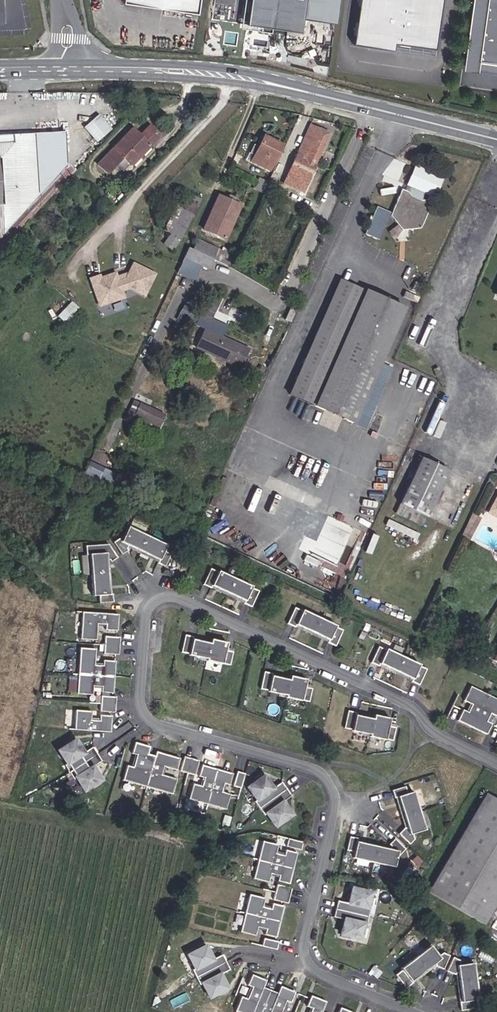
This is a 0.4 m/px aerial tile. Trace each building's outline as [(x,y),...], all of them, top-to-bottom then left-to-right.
[(197,0),(121,0),(121,1),(195,12),(197,0)] [(245,23),(299,31),(303,7),(304,0),(249,0),(245,23)] [(314,0),(304,0),(303,7),(313,9),(314,0)] [(435,49),(442,0),(358,0),(352,44),(393,50),(394,43),(435,49)] [(469,34),(483,36),(480,52),(496,54),(496,0),(474,0),(469,34)] [(469,34),(463,68),(496,73),(496,54),(480,52),(483,36),(469,34)] [(96,143),(111,130),(98,115),(84,128),(96,143)] [(123,158),(130,165),(131,166),(160,137),(149,126),(140,136),(132,128),(97,165),(107,175),(116,165),(123,158)] [(328,134),(310,126),(284,181),(303,190),(315,163),(328,134)] [(0,135),(0,250),(76,171),(68,163),(66,131),(0,135)] [(263,136),(258,147),(254,156),(250,163),(269,172),(282,145),(263,136)] [(254,156),(258,147),(254,145),(250,154),(254,156)] [(123,172),(130,165),(123,158),(116,165),(123,172)] [(415,165),(406,185),(424,194),(425,192),(435,197),(444,179),(415,165)] [(424,200),(423,200),(419,201),(410,197),(407,192),(401,189),(390,216),(402,230),(420,229),(431,203),(424,200)] [(179,241),(200,199),(186,193),(165,234),(179,241)] [(240,206),(218,195),(202,231),(225,241),(240,206)] [(381,239),(389,210),(375,206),(367,235),(381,239)] [(218,249),(197,240),(193,250),(213,260),(218,249)] [(193,250),(189,248),(184,258),(209,269),(213,260),(193,250)] [(145,297),(154,275),(133,266),(125,283),(118,286),(115,276),(100,282),(99,279),(90,282),(100,309),(124,300),(121,292),(128,289),(145,297)] [(365,290),(340,279),(288,397),(313,407),(365,290)] [(420,292),(423,284),(416,281),(412,289),(420,292)] [(389,369),(379,365),(404,308),(365,290),(313,407),(353,424),(363,429),(389,369)] [(65,321),(79,308),(73,301),(58,314),(65,321)] [(249,350),(204,329),(196,348),(240,369),(249,350)] [(134,415),(140,403),(134,400),(125,419),(156,434),(159,427),(134,415)] [(140,403),(134,415),(159,427),(165,415),(140,403)] [(421,458),(395,513),(422,526),(448,471),(421,458)] [(85,473),(109,483),(114,471),(90,461),(85,473)] [(473,515),(479,518),(484,506),(478,503),(473,515)] [(479,518),(473,515),(469,524),(475,527),(479,518)] [(168,545),(129,526),(125,536),(124,535),(115,541),(123,554),(130,549),(129,547),(132,545),(160,558),(159,562),(166,565),(172,554),(165,551),(168,545)] [(110,541),(88,543),(89,552),(92,551),(95,593),(101,592),(102,601),(116,599),(115,591),(112,592),(109,557),(112,557),(112,558),(119,554),(110,541)] [(219,570),(212,566),(204,583),(212,586),(213,584),(246,599),(245,602),(253,605),(260,589),(253,586),(254,585),(220,569),(219,570)] [(303,609),(296,605),(288,621),(296,625),(297,623),(330,638),(329,641),(337,644),(344,628),(337,625),(337,624),(303,608),(303,609)] [(106,641),(119,642),(120,626),(82,624),(81,650),(97,651),(98,635),(106,636),(106,641)] [(195,634),(187,632),(183,649),(191,651),(190,652),(208,657),(208,658),(223,662),(223,661),(231,663),(234,650),(226,648),(228,641),(212,637),(212,641),(194,637),(195,634)] [(387,648),(380,644),(372,660),(380,664),(381,662),(414,677),(413,680),(421,683),(428,667),(421,664),(421,663),(387,647),(387,648)] [(105,654),(120,655),(121,648),(106,647),(105,654)] [(120,663),(120,655),(105,654),(105,662),(120,663)] [(116,684),(117,669),(105,668),(104,673),(95,673),(97,656),(80,655),(78,682),(116,684)] [(274,671),(266,669),(262,686),(270,688),(269,689),(287,694),(287,695),(302,699),(302,698),(310,700),(313,686),(305,685),(307,678),(291,674),(290,678),(273,674),(274,671)] [(77,691),(78,676),(69,676),(68,691),(77,691)] [(475,679),(468,693),(476,697),(473,705),(468,702),(463,713),(491,727),(496,716),(491,714),(495,706),(496,707),(496,689),(475,679)] [(94,702),(94,693),(103,694),(103,700),(115,700),(116,684),(78,682),(77,701),(94,702)] [(102,709),(117,710),(117,703),(102,702),(102,709)] [(116,718),(117,710),(102,709),(101,717),(116,718)] [(358,710),(349,709),(345,725),(353,727),(353,729),(371,733),(370,735),(386,738),(393,739),(396,726),(389,724),(391,717),(375,713),(374,717),(357,713),(358,710)] [(113,736),(114,720),(101,719),(101,725),(92,724),(93,716),(76,715),(75,734),(113,736)] [(72,777),(100,758),(96,751),(86,757),(78,744),(61,755),(70,768),(67,770),(72,777)] [(151,792),(160,760),(153,758),(155,750),(142,747),(139,758),(144,759),(140,771),(134,769),(129,785),(151,792)] [(177,799),(181,783),(166,779),(169,769),(181,773),(185,762),(162,755),(160,760),(151,792),(177,799)] [(104,784),(95,771),(105,765),(100,758),(72,777),(76,783),(79,782),(87,795),(104,784)] [(197,761),(189,759),(185,774),(193,776),(197,761)] [(201,778),(205,764),(197,761),(193,776),(201,778)] [(214,805),(223,772),(208,768),(205,779),(210,781),(207,791),(199,789),(196,800),(214,805)] [(235,799),(226,797),(229,786),(234,787),(238,776),(223,772),(214,805),(231,810),(235,799)] [(246,791),(250,776),(242,774),(238,788),(246,791)] [(265,810),(292,791),(288,784),(279,790),(270,778),(253,789),(263,802),(260,804),(265,810)] [(399,832),(410,842),(419,833),(429,829),(416,789),(409,791),(407,785),(391,789),(394,797),(397,796),(408,828),(407,828),(405,826),(399,832)] [(297,816),(288,804),(297,797),(292,791),(265,810),(270,817),(272,815),(281,828),(297,816)] [(485,793),(428,892),(485,925),(496,904),(496,800),(485,793)] [(351,832),(348,848),(355,850),(353,856),(395,866),(397,856),(398,856),(406,847),(395,837),(390,842),(392,844),(392,846),(359,837),(359,834),(351,832)] [(300,850),(302,843),(287,839),(285,847),(300,850)] [(259,858),(293,866),(296,851),(285,849),(284,854),(273,851),(275,843),(264,840),(259,858)] [(266,879),(268,870),(279,873),(278,878),(289,881),(293,866),(259,858),(255,876),(266,879)] [(275,890),(290,894),(292,886),(277,882),(275,890)] [(352,886),(348,901),(338,899),(336,907),(368,915),(370,907),(368,906),(371,891),(352,886)] [(288,902),(290,894),(275,890),(273,898),(288,902)] [(246,911),(279,920),(283,905),(272,902),(271,907),(260,905),(262,896),(250,893),(246,911)] [(368,915),(336,907),(334,915),(344,917),(341,932),(360,937),(364,922),(367,922),(368,915)] [(253,932),(255,924),(266,927),(265,931),(276,934),(279,920),(246,911),(242,929),(253,932)] [(261,943),(276,947),(278,939),(263,935),(261,943)] [(438,955),(430,944),(402,966),(403,968),(396,973),(407,987),(413,982),(412,980),(435,963),(436,964),(436,965),(444,968),(450,953),(443,951),(438,955)] [(201,982),(228,962),(223,955),(214,962),(205,950),(189,962),(199,974),(196,976),(201,982)] [(478,998),(473,962),(460,964),(459,957),(453,954),(447,969),(455,973),(455,972),(457,972),(461,1000),(459,1000),(460,1008),(477,1006),(476,998),(478,998)] [(234,987),(224,975),(233,968),(228,962),(201,982),(206,989),(208,987),(218,999),(234,987)] [(260,1011),(264,998),(249,994),(246,1005),(250,1006),(249,1011),(264,1011),(260,1011)] [(292,1006),(277,1002),(274,1011),(291,1011),(292,1006)]
